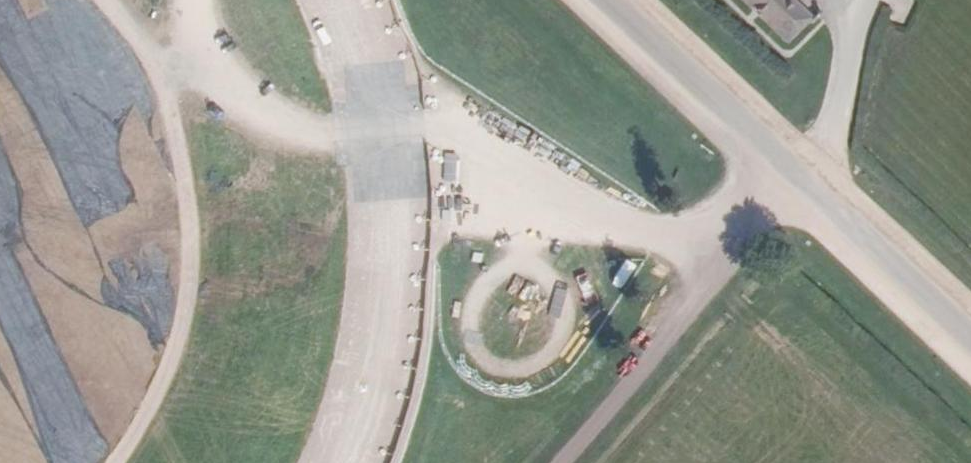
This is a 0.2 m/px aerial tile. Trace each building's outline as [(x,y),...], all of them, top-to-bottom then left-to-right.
[(787,41),(829,4),(825,0),(743,0),(787,41)]
